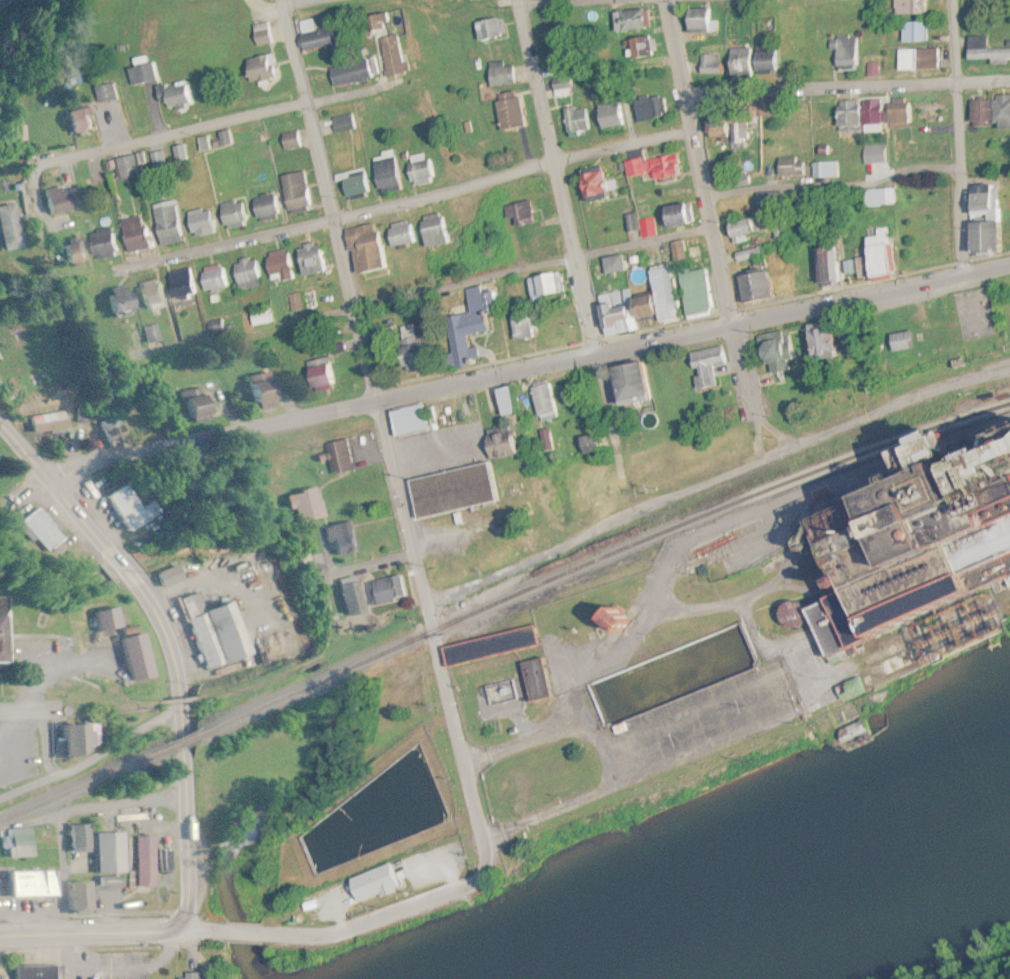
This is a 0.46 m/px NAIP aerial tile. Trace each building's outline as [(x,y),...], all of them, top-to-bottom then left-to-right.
[(925,0),(892,0),(892,15),(925,15),(925,0)] [(710,23),(710,9),(683,9),(683,34),(714,34),(714,23),(710,23)] [(648,11),(613,11),(613,31),(648,31),(648,11)] [(365,16),(367,32),(387,30),(385,14),(365,16)] [(505,37),(502,18),(475,22),(478,42),(505,37)] [(298,23),(301,34),(315,30),(312,20),(298,23)] [(252,25),(255,45),(273,43),(270,22),(252,25)] [(925,22),(900,22),(900,42),(925,42),(925,22)] [(385,76),(404,73),(398,36),(379,39),(385,76)] [(628,60),(654,56),(651,36),(625,40),(628,60)] [(833,70),(857,70),(857,36),(834,36),(833,70)] [(987,49),(987,37),(966,37),(966,60),(1009,60),(1009,49),(987,49)] [(302,49),(320,47),(319,41),(301,43),(302,49)] [(728,48),(728,80),(751,80),(751,71),(775,71),(775,48),(728,48)] [(896,50),(897,69),(937,69),(936,49),(896,50)] [(247,83),(278,78),(274,54),(243,59),(247,83)] [(721,55),(702,55),(702,74),(721,74),(721,55)] [(134,68),(135,85),(163,83),(161,61),(142,63),(142,67),(134,68)] [(331,86),(368,81),(366,63),(329,68),(331,86)] [(489,86),(515,86),(515,67),(505,67),(505,63),(489,63),(489,86)] [(554,98),(573,97),(571,78),(552,79),(554,98)] [(203,102),(193,81),(177,88),(187,110),(203,102)] [(102,87),(105,103),(121,99),(118,84),(102,87)] [(494,96),(501,131),(524,127),(517,92),(494,96)] [(664,117),(660,95),(631,100),(635,122),(664,117)] [(968,128),(1009,128),(1009,97),(968,97),(968,128)] [(886,100),(886,125),(907,125),(907,100),(886,100)] [(860,127),(879,128),(880,101),(861,101),(860,127)] [(856,102),(834,102),(834,127),(856,127),(856,102)] [(622,127),(622,104),(597,104),(597,127),(622,127)] [(72,112),(77,136),(101,132),(96,108),(72,112)] [(590,132),(590,108),(565,108),(566,132),(590,132)] [(331,119),(335,134),(354,129),(350,114),(331,119)] [(728,141),(745,141),(745,119),(728,119),(728,141)] [(280,134),(283,150),(301,147),(298,131),(280,134)] [(208,150),(207,138),(198,139),(199,151),(208,150)] [(172,147),(174,162),(186,161),(184,145),(172,147)] [(884,147),(864,147),(864,163),(884,163),(884,147)] [(373,158),(373,188),(395,188),(395,152),(380,152),(380,158),(373,158)] [(430,160),(424,161),(423,154),(405,158),(411,186),(434,181),(430,160)] [(650,172),(652,179),(678,174),(674,154),(620,164),(623,177),(650,172)] [(804,176),(804,158),(776,158),(776,176),(804,176)] [(812,162),(812,177),(837,177),(837,162),(812,162)] [(345,200),(370,190),(361,168),(336,178),(345,200)] [(584,203),(606,196),(598,169),(575,175),(584,203)] [(280,175),(284,212),(308,210),(304,172),(280,175)] [(86,209),(81,185),(49,192),(53,216),(86,209)] [(997,238),(996,186),(966,187),(968,220),(965,220),(966,254),(1009,252),(1009,237),(997,238)] [(895,190),(864,190),(864,207),(895,207),(895,190)] [(276,221),(278,198),(255,196),(253,220),(276,221)] [(248,220),(240,199),(216,207),(223,228),(248,220)] [(504,207),(509,228),(535,223),(530,201),(504,207)] [(693,222),(690,203),(659,208),(662,227),(693,222)] [(10,252),(29,248),(20,204),(1,208),(10,252)] [(151,210),(158,247),(183,242),(176,205),(151,210)] [(186,213),(190,238),(215,234),(211,209),(186,213)] [(725,225),(730,240),(760,231),(756,216),(725,225)] [(145,232),(143,233),(140,217),(119,221),(125,253),(148,249),(145,232)] [(445,246),(445,217),(419,217),(419,246),(445,246)] [(650,218),(628,222),(630,234),(651,230),(650,218)] [(410,220),(384,226),(388,248),(414,242),(410,220)] [(373,225),(343,229),(345,248),(352,247),(356,273),(379,270),(373,225)] [(890,276),(888,229),(875,229),(876,238),(863,239),(864,261),(856,262),(857,278),(890,276)] [(89,259),(113,258),(111,231),(88,232),(89,259)] [(78,240),(49,248),(55,269),(84,261),(78,240)] [(687,256),(683,241),(670,244),(674,260),(687,256)] [(325,273),(322,244),(297,246),(300,275),(325,273)] [(814,283),(837,283),(837,249),(814,249),(814,283)] [(264,255),(269,284),(291,280),(286,251),(264,255)] [(601,260),(605,275),(626,270),(622,254),(601,260)] [(238,290),(263,282),(255,257),(230,266),(238,290)] [(604,336),(635,333),(634,321),(655,319),(655,321),(675,318),(669,265),(648,268),(651,296),(628,299),(627,292),(606,295),(607,303),(600,304),(604,336)] [(680,271),(683,315),(710,313),(706,269),(680,271)] [(166,300),(194,299),(193,271),(165,272),(166,300)] [(769,299),(766,272),(737,276),(740,303),(769,299)] [(561,277),(531,274),(529,295),(559,298),(561,277)] [(155,280),(132,287),(138,309),(162,302),(155,280)] [(446,316),(450,367),(477,365),(476,349),(468,350),(466,336),(487,334),(485,315),(499,314),(497,292),(481,293),(480,287),(466,288),(469,314),(446,316)] [(101,313),(126,313),(126,289),(101,289),(101,313)] [(318,307),(314,291),(287,297),(291,314),(318,307)] [(250,327),(272,324),(270,309),(248,313),(250,327)] [(538,314),(513,314),(513,341),(538,341),(538,314)] [(416,324),(399,328),(402,340),(393,342),(400,373),(426,367),(416,324)] [(807,324),(807,358),(832,358),(832,324),(807,324)] [(142,327),(142,343),(156,343),(155,327),(142,327)] [(888,336),(891,353),(912,350),(909,333),(888,336)] [(785,364),(785,336),(759,336),(759,364),(785,364)] [(714,368),(727,365),(723,347),(687,355),(695,391),(718,386),(714,368)] [(301,365),(308,391),(336,384),(330,358),(301,365)] [(638,363),(607,369),(615,408),(646,402),(638,363)] [(239,377),(242,413),(271,410),(268,375),(239,377)] [(535,415),(557,413),(554,384),(532,387),(535,415)] [(200,388),(172,395),(178,422),(207,415),(200,388)] [(512,414),(507,388),(494,391),(499,417),(512,414)] [(392,438),(426,433),(422,406),(388,411),(392,438)] [(64,415),(28,417),(29,433),(65,431),(64,415)] [(1003,469),(1009,466),(1009,422),(826,503),(830,512),(791,530),(817,586),(811,589),(819,608),(800,616),(796,608),(778,616),(788,639),(809,629),(823,659),(1009,576),(1009,486),(1003,469)] [(353,471),(347,440),(324,445),(331,476),(353,471)] [(407,480),(414,519),(499,503),(491,464),(407,480)] [(102,497),(123,533),(156,515),(144,495),(134,500),(126,484),(102,497)] [(291,525),(322,518),(315,489),(284,496),(291,525)] [(34,506),(16,524),(46,553),(63,535),(34,506)] [(328,559),(356,554),(349,522),(321,528),(328,559)] [(404,599),(399,576),(365,584),(370,607),(404,599)] [(330,589),(341,619),(362,612),(351,582),(330,589)] [(225,601),(199,610),(194,594),(175,600),(181,621),(190,618),(206,668),(244,656),(225,601)] [(610,602),(590,623),(607,640),(627,618),(610,602)] [(444,667),(536,648),(532,628),(440,647),(444,667)] [(873,664),(879,677),(911,663),(904,649),(873,664)] [(527,701),(548,697),(541,659),(519,663),(527,701)] [(864,733),(860,723),(845,729),(848,738),(864,733)] [(50,727),(51,754),(90,753),(90,726),(50,727)] [(82,826),(65,826),(65,853),(82,853),(82,826)] [(31,830),(0,830),(0,858),(31,858),(31,830)] [(151,837),(134,837),(134,888),(151,888),(151,837)] [(427,869),(423,853),(382,865),(387,881),(427,869)] [(55,872),(5,872),(5,897),(55,897),(55,872)] [(88,883),(63,883),(63,916),(88,916),(88,883)] [(338,901),(341,911),(355,908),(352,898),(338,901)] [(9,967),(9,978),(57,978),(57,966),(9,967)]
